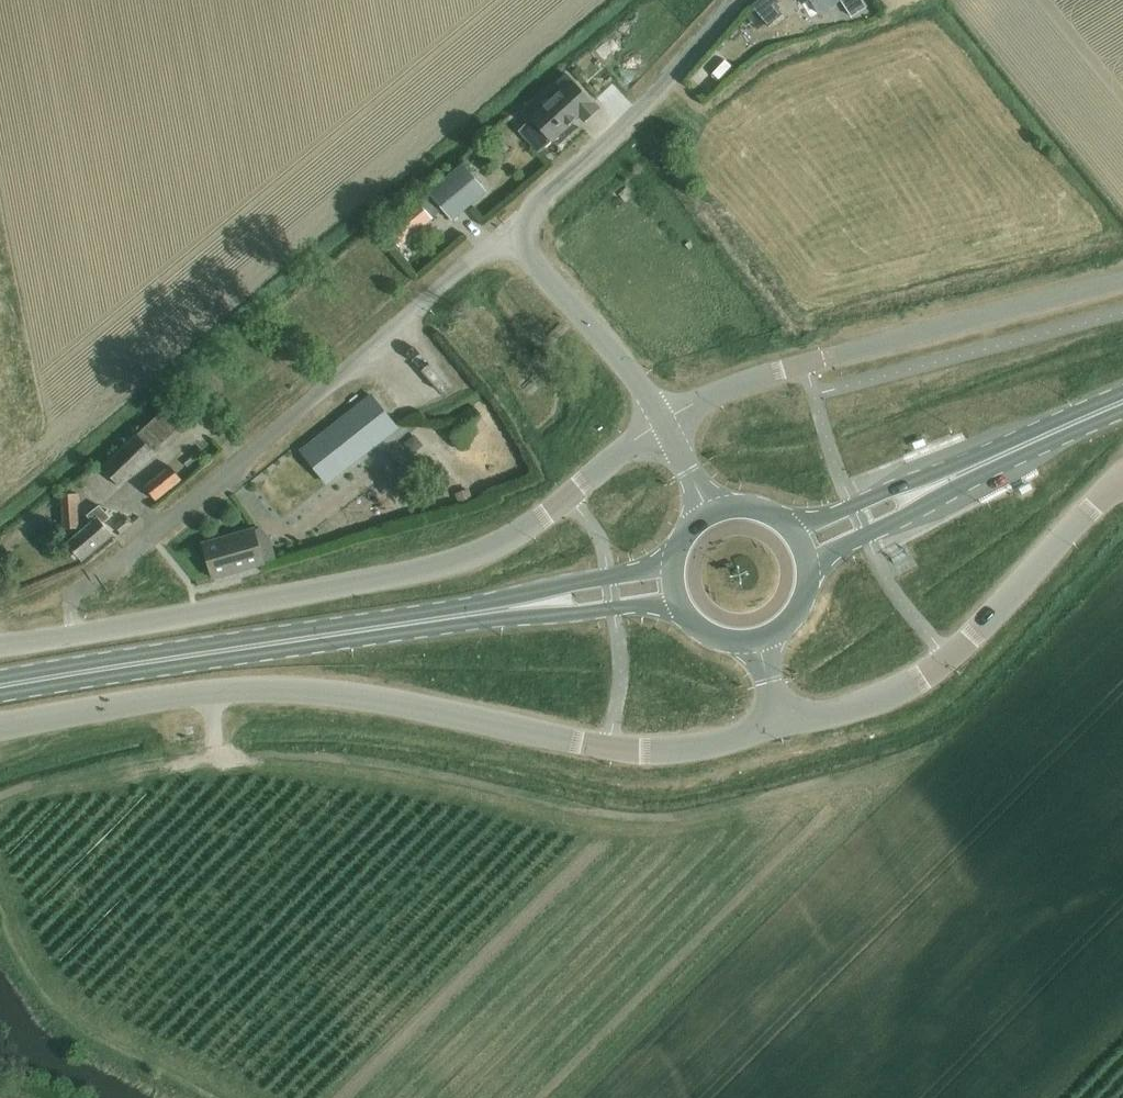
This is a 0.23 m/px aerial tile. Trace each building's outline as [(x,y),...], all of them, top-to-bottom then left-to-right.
[(751,7),(769,26),(781,15),(773,6),(779,1),(777,0),(759,0),(751,7)] [(818,13),(833,4),(839,0),(809,0),(818,13)] [(843,4),(850,15),(852,17),(855,14),(866,7),(862,0),(841,0),(843,4)] [(614,39),(606,45),(611,52),(619,45),(614,39)] [(562,90),(530,120),(544,134),(531,146),(537,152),(538,154),(551,142),(579,116),(585,122),(599,109),(567,75),(557,85),(562,90)] [(497,129),(489,136),(497,144),(504,137),(497,129)] [(463,164),(428,193),(452,221),(487,192),(463,164)] [(384,228),(399,246),(432,218),(417,200),(384,228)] [(346,415),(318,437),(319,437),(321,440),(345,470),(374,448),(398,428),(383,410),(372,395),(371,395),(346,415)] [(121,450),(102,468),(111,478),(119,486),(120,487),(124,483),(156,453),(194,417),(174,397),(137,434),(121,450)] [(425,447),(418,453),(403,436),(381,455),(403,480),(432,455),(425,447)] [(180,459),(188,467),(204,453),(197,445),(180,459)] [(171,466),(146,486),(157,500),(182,480),(171,466)] [(469,490),(456,494),(460,506),(473,501),(469,490)] [(64,530),(79,529),(78,493),(63,494),(64,530)] [(92,523),(67,544),(74,553),(81,561),(82,561),(113,535),(113,534),(106,526),(103,523),(110,518),(110,517),(107,514),(100,505),(86,517),(92,523)] [(126,517),(115,526),(121,534),(132,525),(126,517)] [(203,544),(203,545),(208,563),(213,578),(214,578),(241,570),(263,564),(264,563),(264,562),(260,550),(255,533),(255,530),(254,529),(203,544)]
